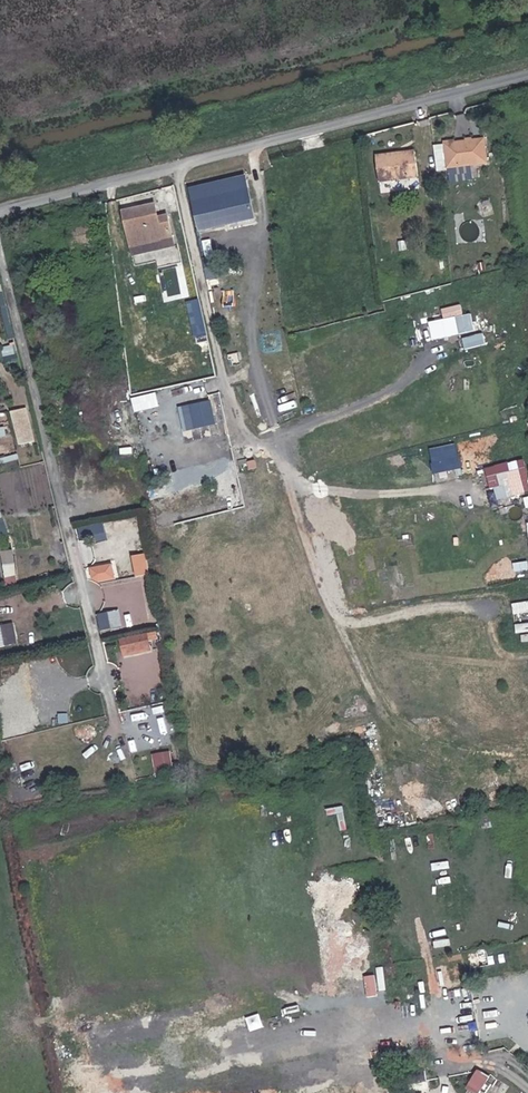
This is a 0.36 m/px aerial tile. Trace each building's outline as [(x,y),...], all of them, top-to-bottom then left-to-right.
[(493,163),(490,139),(450,145),(453,169),(493,163)] [(422,174),(419,150),(379,156),(382,180),(422,174)] [(249,210),(240,173),(182,188),(191,223),(249,210)] [(130,249),(169,238),(164,211),(157,213),(156,208),(123,216),(130,249)] [(66,238),(54,240),(51,240),(53,257),(68,255),(66,238)] [(471,312),(465,314),(462,303),(442,308),(444,318),(455,316),(459,333),(475,329),(471,312)] [(202,312),(188,315),(195,344),(208,341),(202,312)] [(430,320),(432,339),(449,337),(446,318),(430,320)] [(157,386),(155,379),(130,385),(132,392),(157,386)] [(156,392),(132,397),(135,411),(159,406),(156,392)] [(212,395),(215,414),(223,413),(221,394),(212,395)] [(209,398),(178,407),(186,432),(217,422),(209,398)] [(29,406),(11,410),(19,445),(38,440),(29,406)] [(455,442),(429,448),(432,462),(458,456),(455,442)] [(208,461),(229,457),(227,446),(206,450),(208,461)] [(433,473),(462,467),(459,457),(431,463),(433,473)] [(494,500),(527,492),(527,473),(524,457),(485,467),(494,500)] [(0,512),(0,538),(9,535),(2,512),(0,512)] [(77,530),(82,543),(108,535),(103,521),(77,530)] [(12,548),(0,551),(6,579),(18,577),(12,548)] [(131,556),(135,571),(147,568),(142,552),(131,556)] [(514,613),(527,610),(527,600),(512,603),(514,613)] [(120,608),(98,613),(102,631),(124,626),(120,608)] [(0,624),(0,646),(18,643),(15,621),(0,624)] [(122,655),(151,652),(149,634),(120,637),(122,655)] [(154,751),(155,775),(173,774),(172,750),(154,751)] [(386,854),(395,853),(393,831),(383,832),(386,854)] [(449,962),(438,964),(441,984),(453,982),(449,962)] [(375,972),(363,975),(368,995),(379,993),(375,972)] [(237,1006),(251,1004),(249,991),(235,993),(237,1006)] [(470,1031),(448,1036),(450,1047),(473,1042),(470,1031)] [(480,1092),(488,1072),(475,1067),(467,1088),(480,1092)]
